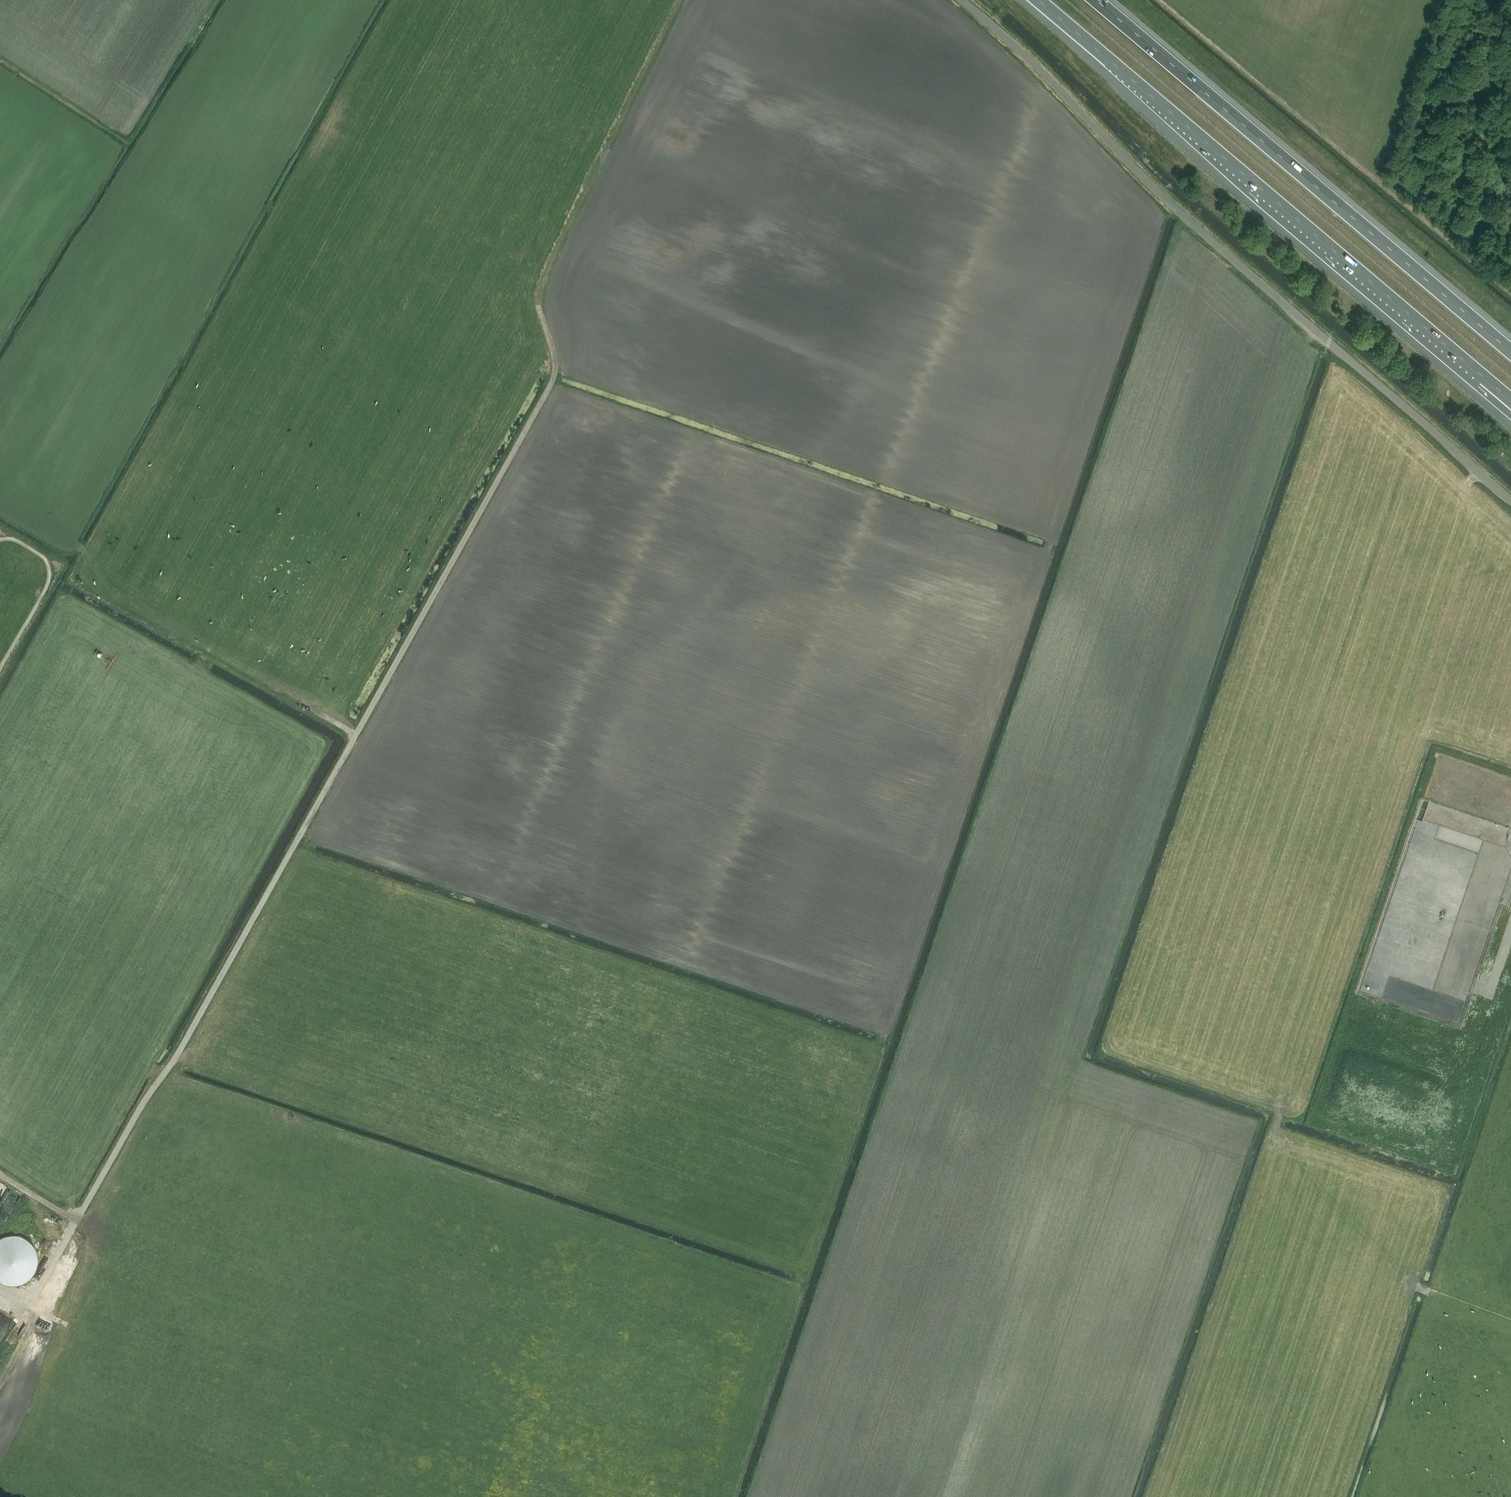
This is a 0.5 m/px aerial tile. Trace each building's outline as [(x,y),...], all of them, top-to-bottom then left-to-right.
[(28,1233),(10,1234),(0,1238),(0,1282),(18,1281),(37,1273),(36,1253),(28,1233)]
